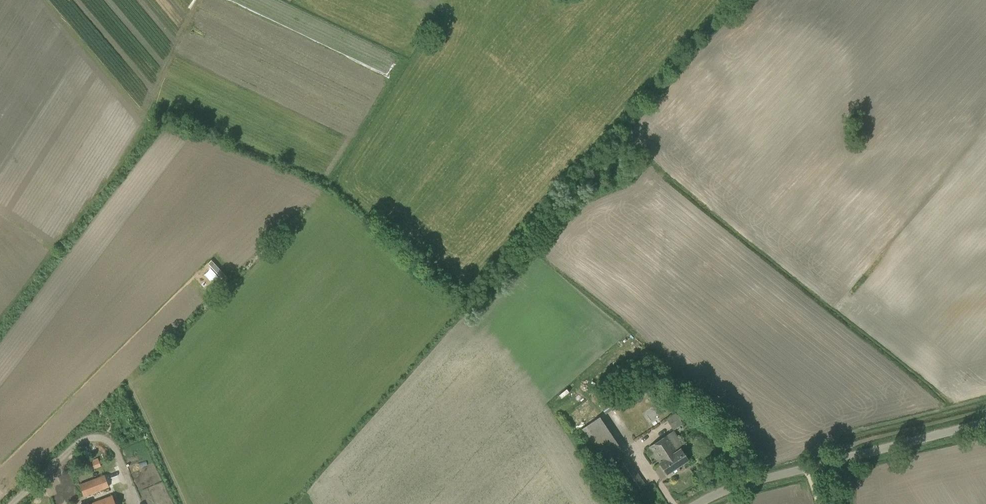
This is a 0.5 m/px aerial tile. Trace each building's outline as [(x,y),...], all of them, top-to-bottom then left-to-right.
[(674,430),(683,424),(676,412),(666,419),(674,430)] [(603,464),(623,451),(600,416),(580,430),(603,464)] [(679,449),(668,434),(649,447),(659,462),(667,474),(688,460),(680,448),(679,449)] [(90,470),(101,466),(98,458),(87,462),(90,470)] [(635,492),(646,485),(628,458),(617,465),(635,492)] [(85,496),(109,487),(104,475),(80,484),(85,496)] [(146,503),(156,502),(153,486),(142,489),(146,503)] [(112,494),(89,503),(116,503),(112,494)]
